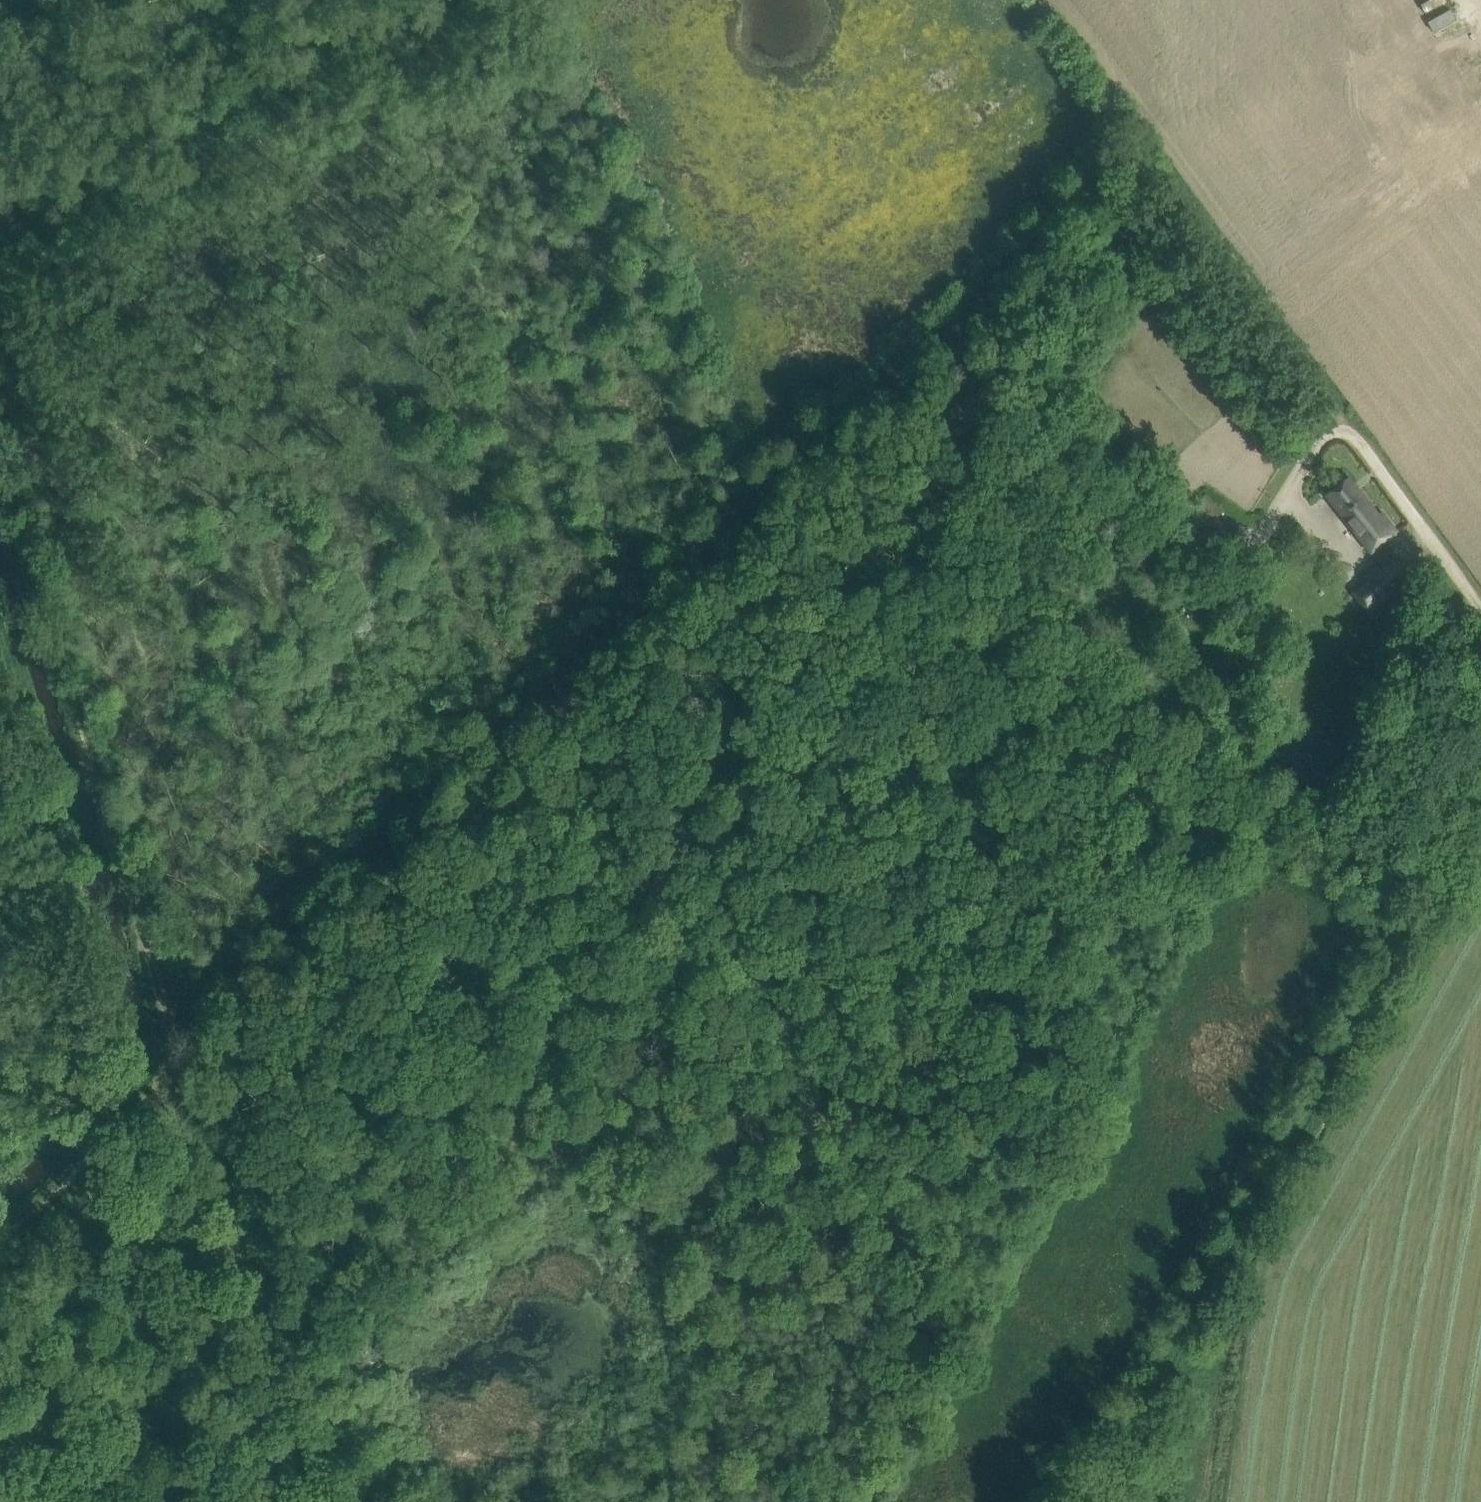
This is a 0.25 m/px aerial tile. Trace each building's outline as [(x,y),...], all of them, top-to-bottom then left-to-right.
[(1380,544),(1397,531),(1382,512),(1379,514),(1349,476),(1326,494),(1385,568),(1352,593),(1369,614),(1411,581),(1395,560),(1393,561),(1380,544)] [(1223,510),(1205,493),(1184,515),(1202,532),(1223,510)]
